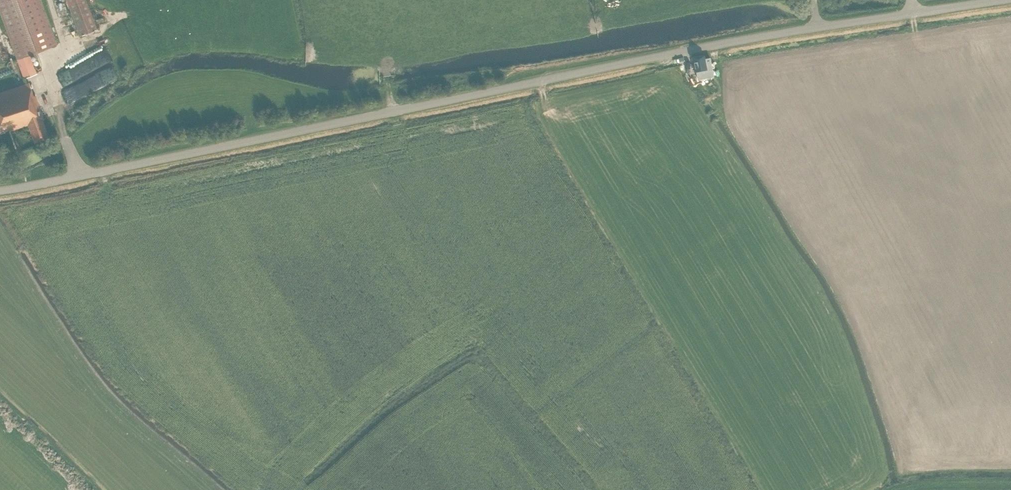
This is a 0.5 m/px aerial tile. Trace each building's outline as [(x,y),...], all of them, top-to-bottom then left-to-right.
[(10,41),(24,78),(37,73),(30,54),(58,44),(41,0),(0,0),(0,13),(10,40),(10,41)] [(97,29),(87,0),(66,0),(79,35),(97,29)] [(695,71),(707,69),(707,73),(712,72),(711,65),(710,57),(705,58),(704,55),(692,57),(695,71)] [(705,76),(698,82),(714,99),(721,94),(705,76)] [(11,130),(28,124),(35,142),(49,137),(43,119),(44,119),(35,94),(34,94),(29,82),(0,92),(0,132),(10,129),(11,130)]
